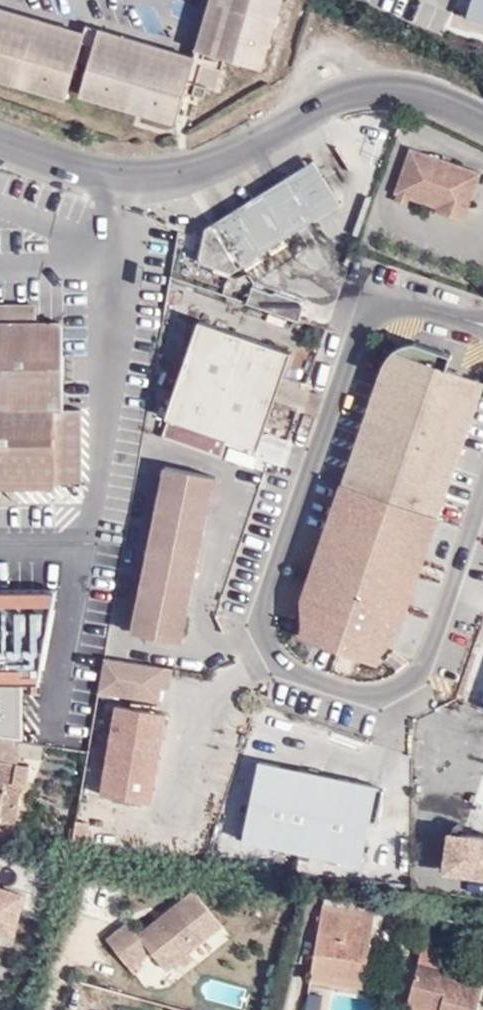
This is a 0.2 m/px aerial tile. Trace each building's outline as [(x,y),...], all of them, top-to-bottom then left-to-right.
[(280,0),(210,0),(196,47),(261,66),(280,0)] [(468,16),(482,21),(482,0),(473,0),(468,16)] [(64,98),(83,33),(0,8),(0,79),(64,98)] [(194,54),(96,24),(76,90),(175,120),(185,88),(193,91),(196,80),(216,86),(221,70),(192,61),(194,54)] [(466,224),(482,177),(412,153),(397,196),(400,197),(412,201),(440,211),(439,215),(452,220),(466,224)] [(314,158),(308,162),(328,194),(340,187),(323,159),(314,158)] [(308,162),(207,225),(235,269),(263,252),(265,255),(283,244),(281,240),(336,206),(328,194),(308,162)] [(235,269),(207,225),(202,228),(195,257),(197,261),(229,273),(235,269)] [(0,304),(0,321),(59,322),(59,304),(0,304)] [(59,322),(0,321),(0,479),(54,479),(53,407),(59,407),(59,322)] [(294,355),(202,323),(168,419),(170,420),(164,439),(223,460),(229,441),(259,452),(294,355)] [(389,355),(386,359),(383,363),(379,376),(342,486),(437,519),(482,382),(445,370),(450,355),(413,343),(409,343),(404,345),(400,346),(396,349),(392,352),(389,355)] [(80,479),(80,408),(59,407),(53,407),(54,479),(80,479)] [(213,478),(164,468),(130,633),(179,643),(213,478)] [(378,655),(396,635),(437,519),(342,486),(342,485),(300,602),(302,628),(325,636),(322,647),(351,657),(354,647),(378,655)] [(23,681),(50,680),(48,586),(0,587),(0,681),(23,681)] [(170,670),(160,668),(101,656),(95,691),(154,702),(157,687),(167,689),(170,670)] [(0,681),(0,725),(23,728),(23,681),(0,681)] [(162,717),(112,709),(97,798),(146,806),(162,717)] [(14,822),(21,783),(12,781),(14,762),(0,760),(0,820),(14,822)] [(358,868),(374,790),(257,766),(240,843),(358,868)] [(88,840),(92,816),(79,813),(74,838),(88,840)] [(0,833),(0,860),(9,859),(6,833),(0,833)] [(447,837),(442,874),(482,880),(482,842),(447,837)] [(11,936),(22,895),(0,889),(0,933),(11,936)] [(219,928),(190,893),(136,937),(126,924),(106,940),(129,968),(149,953),(164,972),(219,928)] [(364,979),(370,941),(318,934),(312,971),(364,979)] [(478,989),(480,980),(466,976),(451,973),(437,969),(416,964),(412,979),(411,985),(407,1000),(405,1007),(416,1009),(472,1009),(473,1007),(478,989)]
